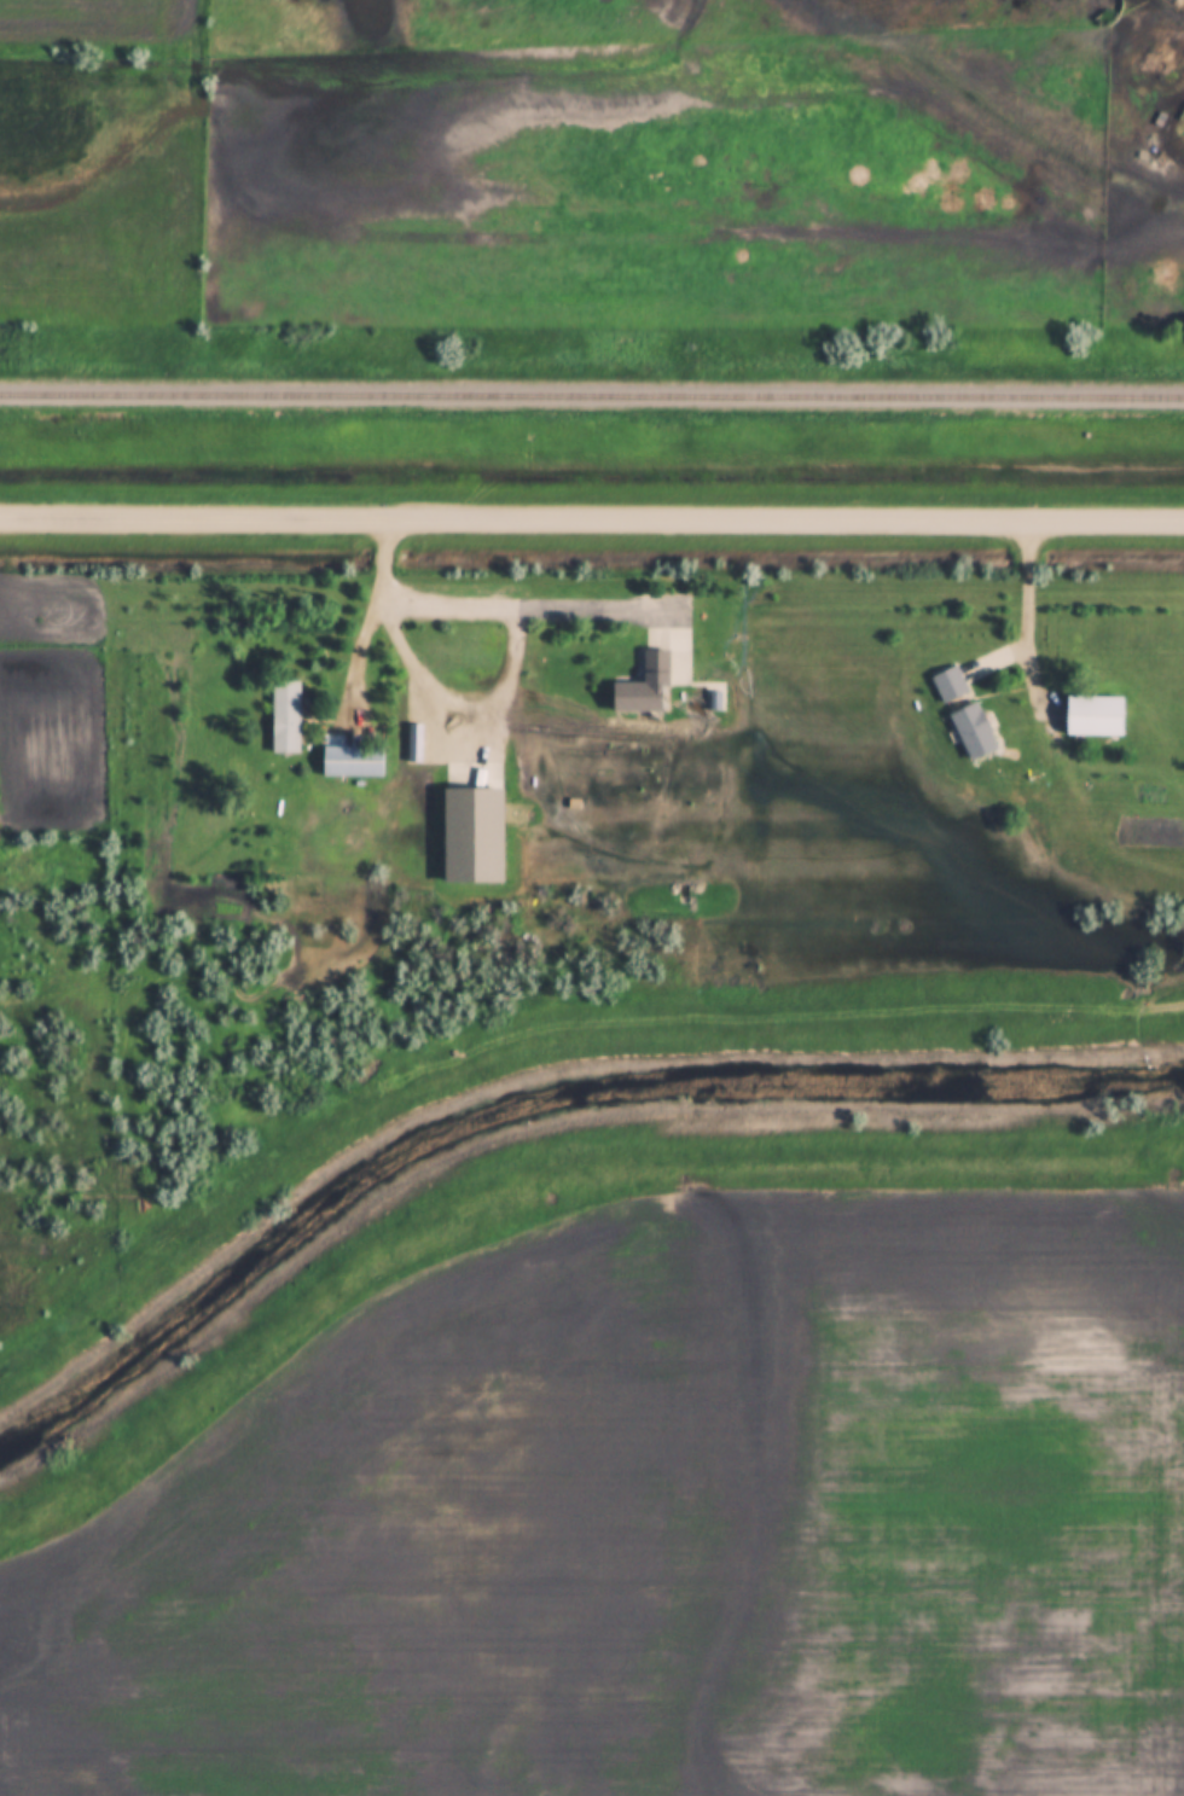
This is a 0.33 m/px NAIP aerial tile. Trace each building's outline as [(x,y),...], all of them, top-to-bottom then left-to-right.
[(611,712),(667,712),(667,650),(643,650),(643,683),(611,683),(611,712)] [(930,677),(942,705),(967,693),(956,667),(930,677)] [(299,681),(272,681),(272,754),(299,754),(299,681)] [(1122,697),(1066,697),(1066,736),(1122,736),(1122,697)] [(996,749),(977,703),(949,714),(968,761),(996,749)] [(322,777),(381,777),(381,747),(322,747),(322,777)] [(502,884),(502,785),(483,785),(483,774),(499,774),(499,765),(446,765),(446,787),(442,787),(442,884),(502,884)]
